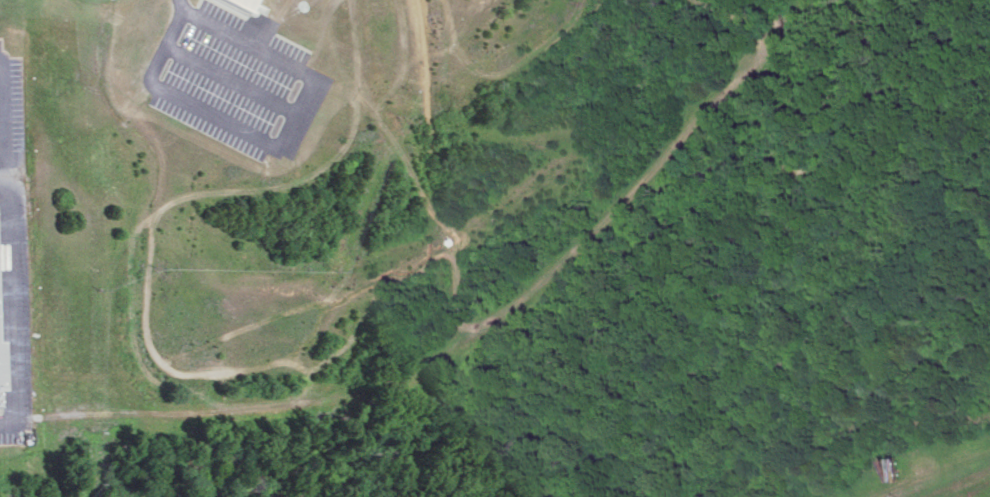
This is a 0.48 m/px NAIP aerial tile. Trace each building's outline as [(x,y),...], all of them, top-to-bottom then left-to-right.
[(247,14),(254,0),(219,0),(247,14)]
